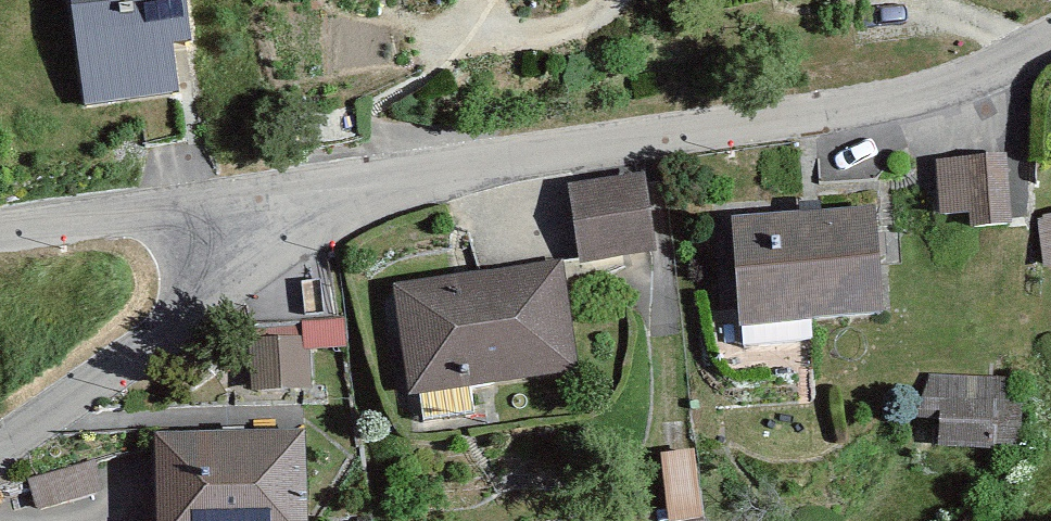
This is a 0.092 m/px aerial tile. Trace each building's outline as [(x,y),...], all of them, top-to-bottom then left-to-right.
[(80,107),(176,96),(170,49),(191,46),(186,0),(69,0),(80,107)] [(999,153),(922,153),(922,213),(958,213),(958,225),(999,225),(999,153)] [(648,173),(568,181),(577,272),(657,264),(648,173)] [(862,200),(714,209),(721,325),(869,317),(862,200)] [(1029,211),(1033,266),(1050,265),(1050,209),(1029,211)] [(548,254),(371,277),(387,399),(564,376),(548,254)] [(303,335),(247,335),(247,396),(309,396),(309,347),(343,347),(343,322),(303,322),(303,335)] [(1009,387),(928,377),(923,418),(943,420),(939,448),(1001,455),(1009,387)] [(131,438),(131,520),(284,520),(285,439),(131,438)] [(693,459),(661,463),(667,516),(700,512),(693,459)] [(94,461),(31,476),(39,513),(103,498),(94,461)]
